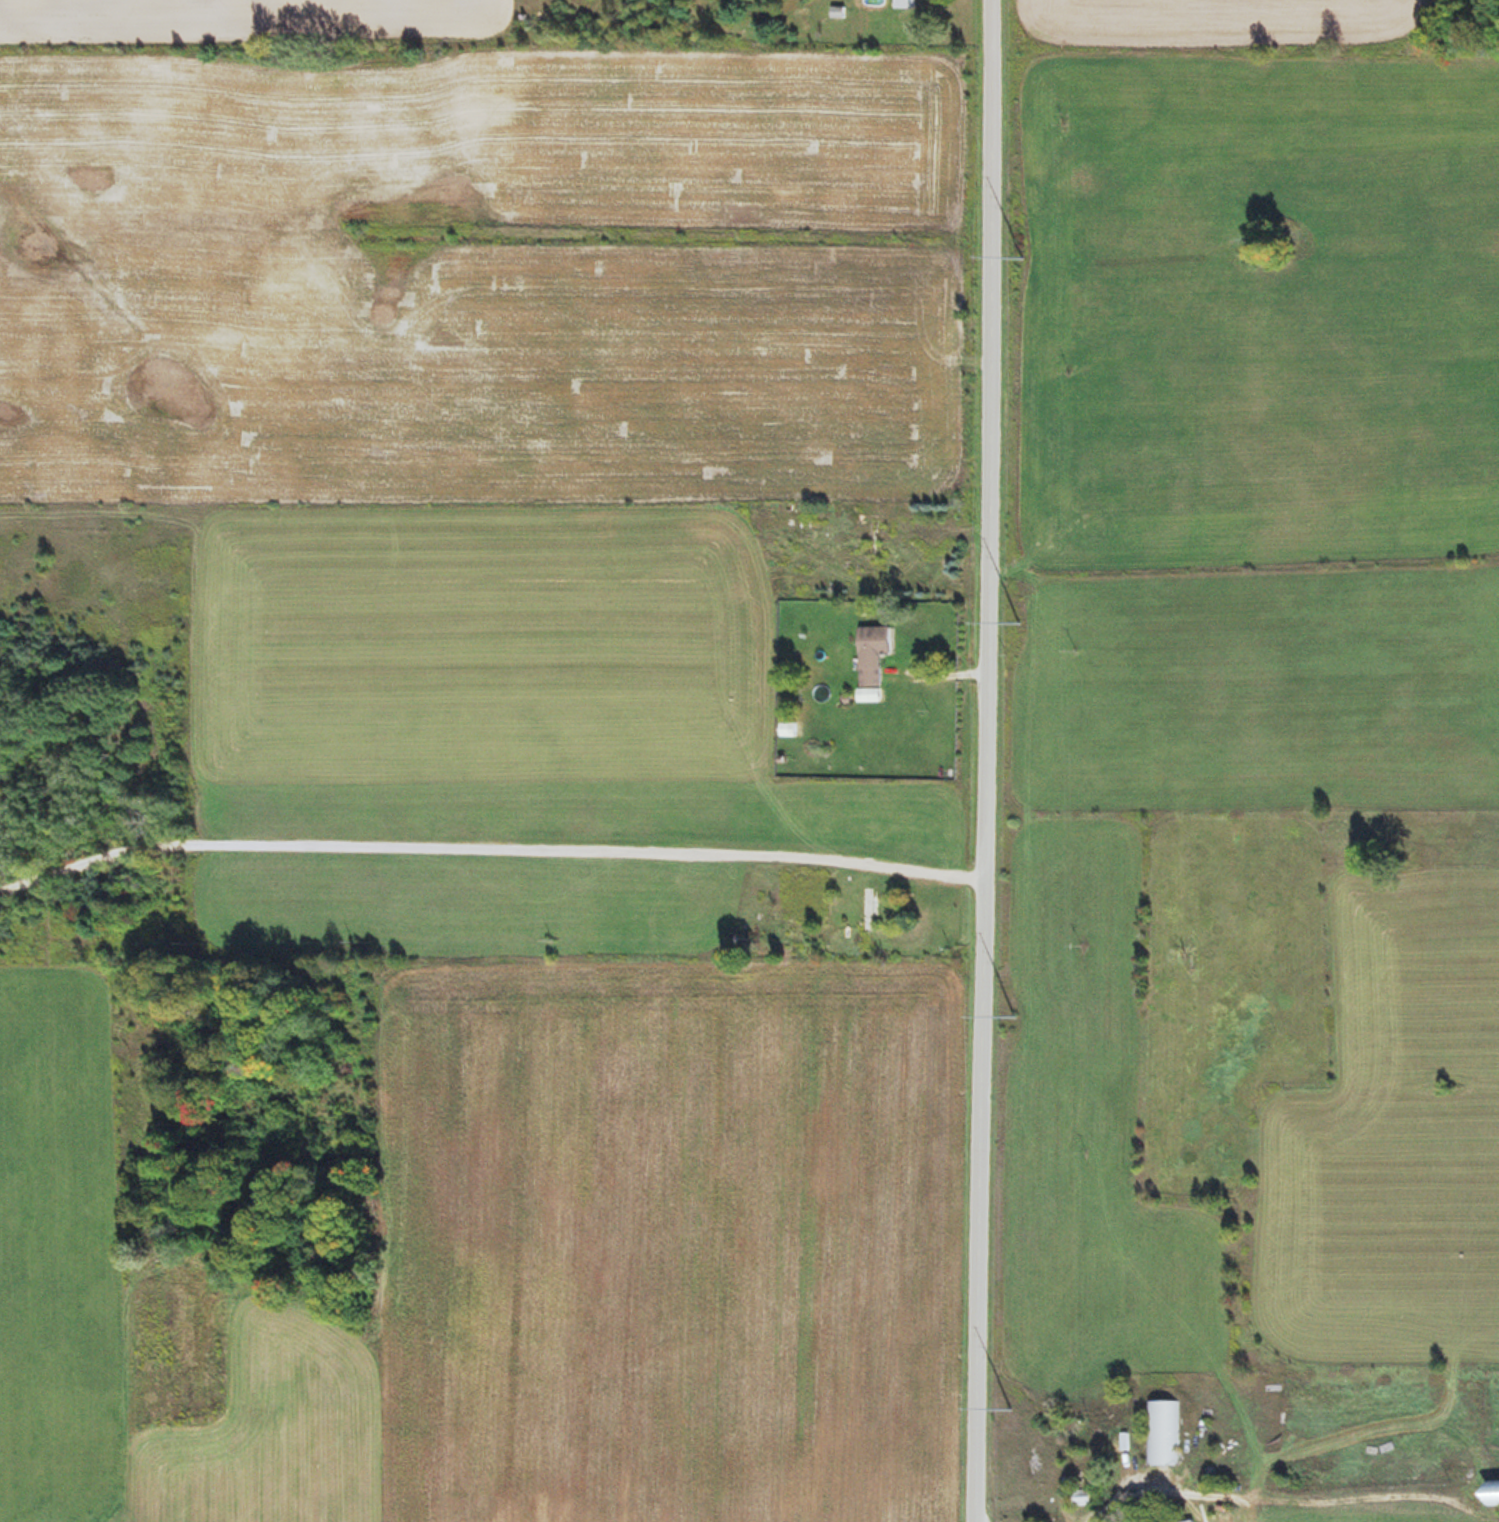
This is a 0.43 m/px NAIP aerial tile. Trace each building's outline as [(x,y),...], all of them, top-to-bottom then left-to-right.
[(892,9),(913,8),(913,0),(892,0),(892,9)] [(887,655),(887,628),(856,628),(856,688),(878,688),(878,655),(887,655)] [(859,938),(873,937),(873,888),(858,888),(859,938)] [(1146,1466),(1179,1466),(1179,1401),(1146,1401),(1146,1466)] [(1479,1481),(1479,1504),(1498,1504),(1498,1480),(1479,1481)]
